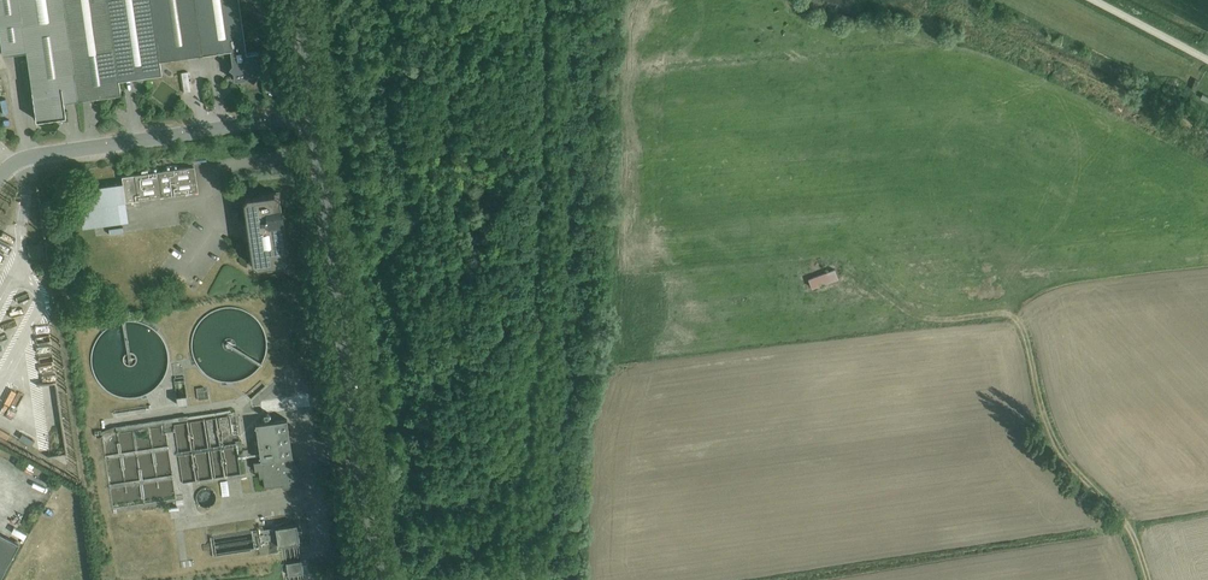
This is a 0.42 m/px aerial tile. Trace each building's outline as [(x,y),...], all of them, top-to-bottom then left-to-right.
[(2,50),(26,47),(36,117),(66,113),(63,97),(120,90),(118,76),(162,70),(160,56),(230,46),(232,60),(229,65),(233,68),(234,77),(244,76),(247,73),(253,78),(258,71),(261,73),(271,72),(270,63),(273,59),(269,56),(267,47),(246,50),(239,0),(0,0),(0,34),(2,50)] [(188,69),(181,70),(183,89),(190,88),(188,69)] [(194,164),(122,174),(125,198),(198,188),(194,164)] [(278,189),(242,194),(252,260),(257,264),(288,259),(278,189)] [(43,239),(27,242),(29,256),(45,253),(43,239)] [(835,268),(808,279),(811,288),(838,277),(835,268)] [(187,393),(176,395),(177,402),(187,401),(187,393)] [(240,473),(230,413),(101,433),(113,506),(175,497),(174,482),(240,473)] [(261,459),(254,461),(255,468),(258,468),(260,476),(263,475),(265,485),(282,483),(283,486),(293,485),(292,481),(303,480),(300,461),(293,462),(292,455),(287,417),(255,422),(261,459)] [(6,436),(9,431),(0,426),(0,433),(6,436)] [(216,498),(216,496),(216,494),(215,492),(214,491),(213,489),(212,488),(210,487),(208,486),(206,486),(204,486),(202,487),(200,488),(199,489),(197,491),(197,492),(196,494),(196,496),(196,498),(197,500),(197,502),(199,503),(200,505),(202,506),(204,506),(206,506),(208,506),(210,506),(212,505),(213,503),(214,502),(215,500),(216,498)] [(297,522),(276,525),(278,543),(299,540),(297,522)] [(19,542),(0,531),(0,577),(19,542)] [(301,560),(287,562),(288,574),(303,572),(301,560)]
